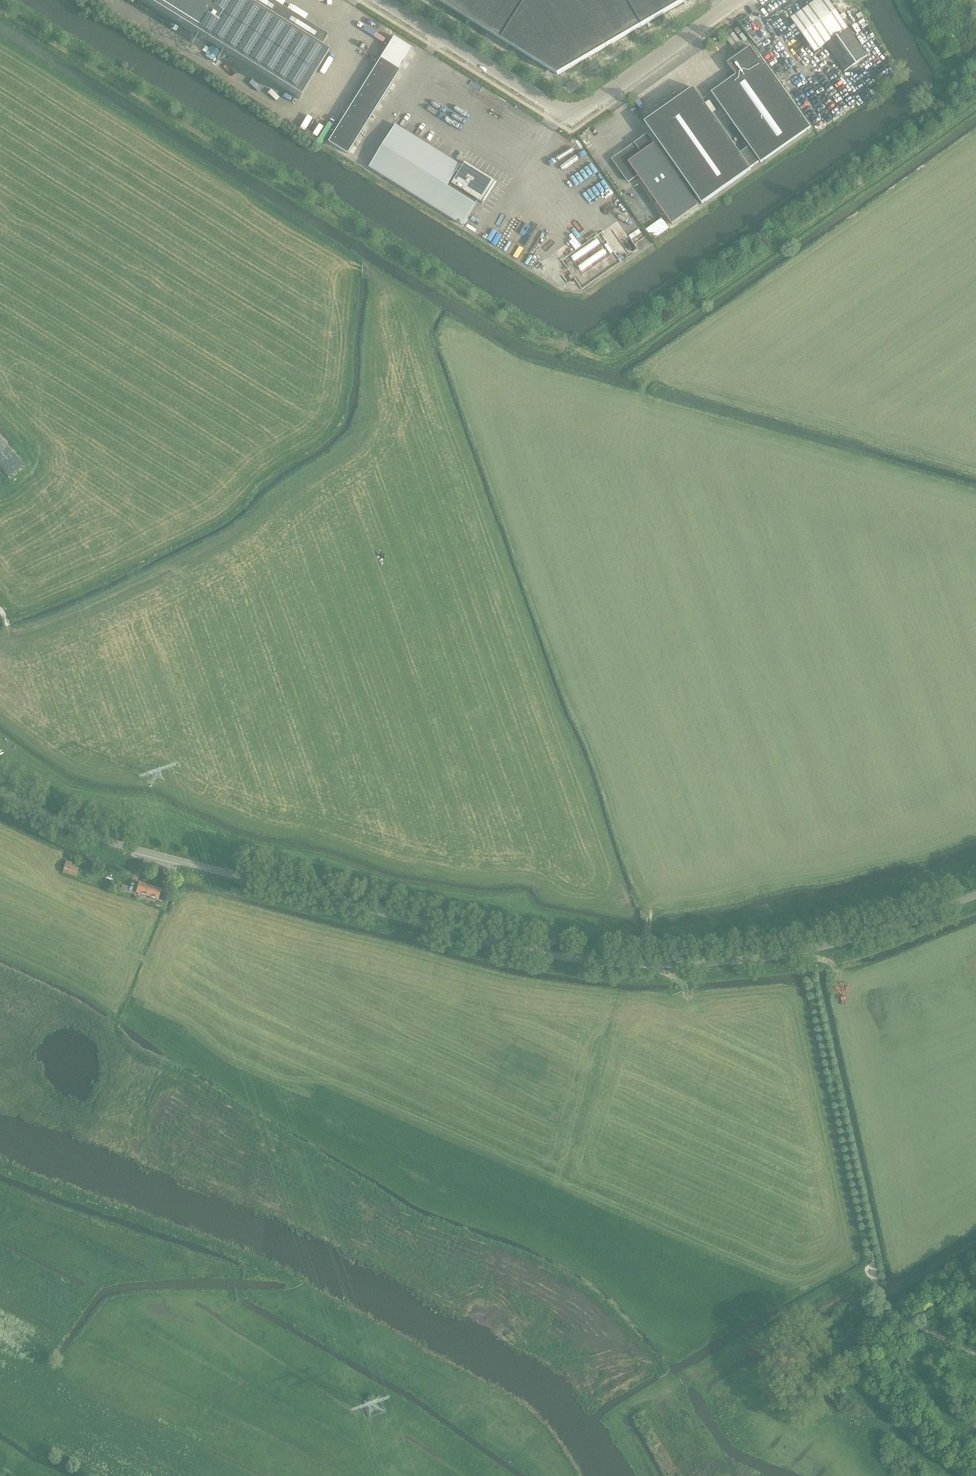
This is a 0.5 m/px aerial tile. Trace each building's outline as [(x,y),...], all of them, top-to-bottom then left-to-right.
[(198,36),(299,99),(327,54),(319,49),(327,37),(268,0),(140,0),(198,36)] [(439,1),(558,75),(688,0),(440,0),(439,1)] [(791,18),(815,52),(826,44),(848,28),(828,0),(817,0),(791,18)] [(848,28),(826,44),(845,72),(868,56),(848,28)] [(395,37),(329,142),(349,154),(414,49),(395,37)] [(727,63),(733,70),(736,75),(712,92),(750,147),(740,153),(694,88),(645,122),(702,204),(751,170),(750,168),(760,161),(761,163),(811,128),(762,57),(759,59),(750,47),(727,63)] [(495,182),(478,171),(468,165),(468,164),(466,163),(463,167),(396,125),(370,168),(463,226),(478,201),(482,204),(484,201),(483,201),(495,182)] [(648,134),(612,159),(629,184),(639,177),(672,224),(699,206),(655,144),(648,134)] [(63,873),(76,877),(79,868),(71,866),(72,863),(66,861),(63,873)] [(158,899),(161,889),(139,883),(136,892),(158,899)]
